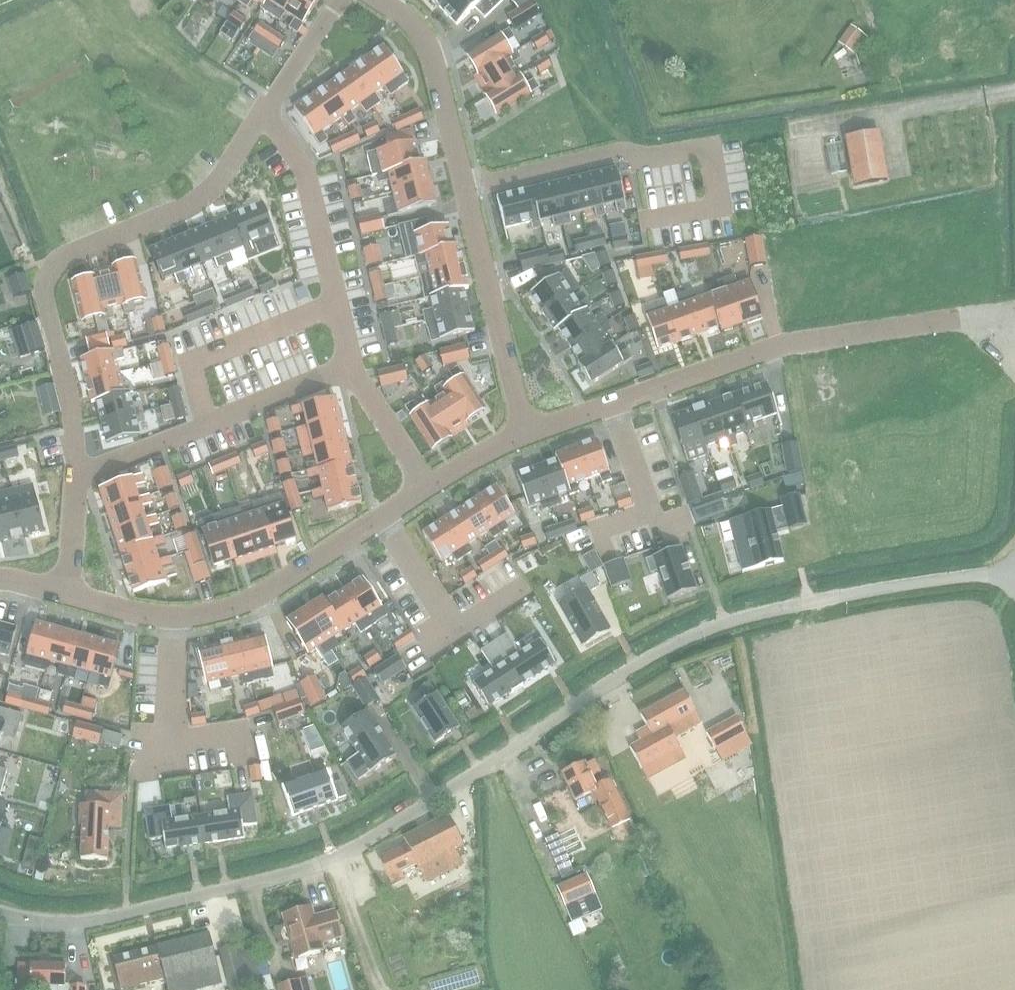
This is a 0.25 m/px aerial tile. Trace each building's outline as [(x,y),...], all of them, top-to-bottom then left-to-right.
[(285,13),(284,12),(292,0),(266,0),(260,8),(279,21),(285,13)] [(284,12),(285,13),(294,19),(289,28),(297,34),(301,27),(303,25),(319,0),(292,0),(284,12)] [(438,6),(456,25),(474,8),(485,19),(505,0),(443,0),(438,6)] [(518,10),(531,2),(533,0),(509,0),(518,10)] [(507,17),(515,29),(539,14),(531,2),(518,10),(507,17)] [(226,22),(239,30),(246,20),(233,11),(226,22)] [(253,31),(266,40),(272,32),(258,23),(253,31)] [(301,27),(297,34),(303,38),(308,31),(301,27)] [(851,27),(839,44),(857,56),(868,39),(851,27)] [(478,74),(516,51),(516,50),(511,53),(505,43),(514,37),(509,29),(500,35),(500,34),(466,55),(478,74)] [(549,30),(544,33),(549,42),(554,39),(549,30)] [(272,32),(266,40),(279,48),(285,40),(272,32)] [(531,41),(537,49),(549,42),(544,33),(531,41)] [(384,87),(390,96),(398,90),(398,89),(409,82),(383,46),(365,59),(384,87)] [(488,92),(489,92),(518,75),(511,64),(521,58),(516,51),(478,74),(488,92)] [(534,65),(539,74),(552,66),(546,57),(534,65)] [(347,71),(373,108),(381,103),(374,94),(384,87),(365,59),(347,71)] [(366,113),(373,108),(347,71),(330,83),(355,120),(356,120),(350,111),(359,104),(366,113)] [(518,75),(489,92),(488,92),(484,94),(496,114),(530,94),(529,94),(539,88),(534,79),(524,85),(518,75)] [(355,120),(330,83),(312,96),(332,124),(342,117),(348,125),(355,120)] [(321,131),(332,124),(312,96),(294,109),(320,146),(328,140),(321,131)] [(409,125),(424,118),(420,109),(405,116),(409,125)] [(395,132),(409,125),(405,116),(391,123),(395,132)] [(362,128),(366,139),(380,133),(375,122),(362,128)] [(420,163),(420,162),(411,129),(385,136),(388,148),(366,153),(372,176),(377,175),(377,174),(420,163)] [(878,131),(845,136),(854,186),(887,180),(878,131)] [(346,147),(360,141),(356,132),(342,138),(346,147)] [(328,145),(332,154),(346,147),(342,138),(328,145)] [(377,174),(377,175),(379,183),(389,180),(392,192),(431,182),(425,161),(420,162),(420,163),(377,174)] [(616,168),(594,173),(602,206),(603,206),(615,203),(617,212),(626,209),(623,197),(616,168)] [(591,174),(573,178),(581,212),(593,209),(596,217),(602,215),(605,215),(603,206),(602,206),(594,173),(591,174)] [(568,180),(552,184),(562,225),(571,223),(570,218),(569,214),(576,213),(581,212),(573,178),(568,180)] [(397,214),(436,204),(431,182),(392,192),(395,204),(385,207),(387,216),(397,214)] [(352,202),(362,200),(361,197),(360,191),(358,184),(348,187),(352,202)] [(544,185),(531,189),(539,222),(540,222),(552,219),(554,227),(562,225),(552,184),(544,185)] [(369,189),(360,191),(361,197),(362,200),(371,197),(369,189)] [(497,197),(496,197),(504,228),(505,228),(528,222),(530,222),(532,229),(541,227),(540,222),(539,222),(531,189),(521,191),(497,197)] [(249,208),(229,217),(244,253),(253,249),(250,243),(261,238),(275,233),(263,203),(249,208)] [(360,235),(384,229),(381,215),(357,220),(360,235)] [(229,217),(209,225),(226,264),(234,261),(231,253),(242,248),(244,253),(229,217)] [(430,229),(427,218),(398,226),(406,259),(414,257),(414,256),(453,247),(452,246),(447,225),(430,229)] [(209,225),(190,233),(202,264),(214,260),(217,268),(226,264),(209,225)] [(190,233),(170,241),(186,280),(194,277),(191,269),(202,264),(190,233)] [(603,235),(588,239),(590,248),(606,245),(603,235)] [(746,238),(751,267),(765,264),(760,236),(746,238)] [(611,240),(613,249),(628,247),(626,237),(611,240)] [(588,239),(573,243),(575,252),(590,248),(588,239)] [(170,241),(149,249),(162,281),(174,276),(177,284),(186,280),(170,241)] [(453,247),(414,256),(414,257),(416,265),(427,262),(429,274),(430,274),(463,266),(457,244),(452,246),(453,247)] [(364,248),(368,267),(382,264),(377,245),(364,248)] [(695,257),(710,255),(708,245),(693,247),(695,257)] [(678,250),(679,260),(695,257),(693,247),(678,250)] [(518,257),(522,271),(550,264),(547,254),(546,250),(518,257)] [(563,251),(547,254),(550,264),(565,261),(563,251)] [(605,251),(595,254),(601,269),(610,266),(605,251)] [(652,265),(667,262),(665,252),(650,255),(652,265)] [(634,258),(636,267),(652,265),(650,255),(634,258)] [(135,261),(113,267),(114,272),(122,305),(125,315),(135,313),(132,302),(145,299),(135,261)] [(430,274),(429,274),(420,276),(423,289),(422,289),(425,299),(430,297),(463,288),(463,289),(468,288),(463,266),(430,274)] [(538,288),(529,293),(542,312),(570,293),(564,283),(573,277),(567,269),(557,276),(553,269),(534,281),(538,288)] [(612,270),(602,273),(607,288),(617,285),(612,270)] [(370,273),(373,288),(383,286),(379,271),(370,273)] [(103,274),(95,276),(104,315),(105,320),(114,318),(112,312),(111,308),(122,305),(114,272),(103,274)] [(24,273),(12,277),(18,297),(31,293),(24,273)] [(734,275),(725,278),(741,325),(763,318),(749,281),(737,285),(734,275)] [(94,276),(72,282),(82,320),(94,317),(99,335),(107,333),(109,332),(104,315),(95,276),(94,276)] [(275,287),(271,278),(257,284),(261,293),(275,287)] [(719,327),(721,332),(741,325),(725,278),(716,281),(720,291),(708,295),(719,327)] [(255,295),(251,286),(237,292),(240,301),(255,295)] [(303,286),(294,290),(299,302),(308,298),(303,286)] [(373,288),(377,303),(387,301),(383,286),(373,288)] [(424,320),(468,309),(463,289),(463,288),(430,297),(433,309),(422,311),(424,320)] [(684,292),(699,335),(719,327),(708,295),(696,300),(693,289),(684,292)] [(619,291),(609,294),(615,309),(624,306),(619,291)] [(240,301),(237,292),(222,298),(226,307),(240,301)] [(678,342),(699,335),(684,292),(676,295),(679,306),(667,310),(678,342)] [(570,293),(542,312),(553,330),(557,328),(586,309),(591,306),(586,298),(577,304),(570,293)] [(655,303),(642,307),(646,317),(657,349),(678,342),(667,310),(663,300),(655,303)] [(211,302),(197,308),(201,317),(215,311),(211,302)] [(201,317),(197,308),(182,314),(186,323),(201,317)] [(473,331),(468,309),(424,320),(427,329),(431,342),(473,331)] [(602,314),(593,320),(586,309),(557,328),(569,346),(607,321),(602,314)] [(383,330),(393,328),(389,312),(380,315),(383,330)] [(634,315),(624,318),(629,333),(639,330),(634,315)] [(37,321),(23,325),(31,353),(44,350),(37,321)] [(607,321),(569,346),(581,364),(610,345),(603,335),(612,329),(607,321)] [(387,345),(397,343),(393,328),(383,330),(387,345)] [(99,335),(85,338),(89,353),(111,348),(107,333),(99,335)] [(125,336),(110,340),(112,349),(127,346),(125,336)] [(171,359),(167,344),(158,346),(161,361),(171,359)] [(611,344),(610,345),(581,364),(578,366),(590,385),(632,358),(627,349),(617,355),(611,344)] [(438,351),(441,365),(470,359),(466,345),(438,351)] [(122,349),(80,359),(86,380),(119,372),(116,360),(124,358),(122,349)] [(415,360),(423,373),(432,368),(423,355),(415,360)] [(175,374),(171,359),(161,361),(165,376),(175,374)] [(651,364),(636,369),(639,379),(654,373),(651,364)] [(46,365),(39,367),(41,375),(48,373),(46,365)] [(376,373),(380,387),(408,380),(405,366),(376,373)] [(444,388),(466,421),(485,409),(463,376),(457,367),(448,372),(454,381),(445,387),(444,388)] [(119,372),(86,380),(91,402),(96,401),(129,393),(132,392),(130,382),(122,384),(119,372)] [(429,404),(450,437),(451,437),(448,432),(466,421),(444,388),(445,387),(442,383),(433,388),(439,397),(429,404)] [(767,383),(734,394),(747,431),(754,429),(752,422),(777,413),(767,383)] [(53,385),(38,389),(41,402),(56,398),(53,385)] [(182,402),(178,387),(168,389),(172,404),(182,402)] [(129,393),(96,401),(101,421),(142,411),(140,402),(132,404),(129,393)] [(734,395),(714,402),(729,447),(737,444),(734,436),(747,431),(734,394),(734,395)] [(307,426),(340,418),(335,396),(291,407),(293,416),(304,414),(307,426)] [(431,449),(450,437),(429,404),(418,410),(413,401),(404,407),(431,449)] [(185,417),(182,402),(172,404),(176,419),(185,417)] [(714,402),(693,409),(706,446),(717,442),(720,450),(729,447),(714,402)] [(693,409),(671,416),(687,461),(708,454),(706,446),(693,409)] [(142,411),(101,421),(106,443),(140,435),(136,422),(145,420),(142,411)] [(267,420),(270,435),(280,433),(276,417),(267,420)] [(340,418),(307,426),(296,429),(302,450),(345,439),(340,418)] [(282,438),(272,441),(276,456),(285,454),(282,438)] [(576,446),(589,479),(601,475),(604,482),(612,479),(597,438),(576,446)] [(304,458),(314,456),(317,468),(350,460),(345,439),(302,450),(304,458)] [(265,442),(250,448),(254,457),(269,451),(265,442)] [(796,442),(782,445),(787,473),(801,471),(796,442)] [(0,450),(0,451),(2,460),(16,456),(14,446),(0,450)] [(576,484),(589,479),(576,446),(556,454),(571,494),(579,491),(576,484)] [(237,453),(223,459),(227,468),(241,463),(237,453)] [(223,459),(208,465),(212,474),(227,468),(223,459)] [(277,461),(281,476),(290,474),(287,459),(277,461)] [(309,479),(319,477),(322,489),(356,481),(350,460),(317,468),(307,471),(309,479)] [(557,460),(537,467),(552,507),(560,504),(557,496),(568,492),(557,460)] [(165,466),(152,471),(159,492),(172,487),(165,466)] [(537,467),(516,474),(528,507),(540,502),(543,510),(552,507),(537,467)] [(190,472),(176,478),(179,488),(194,482),(190,472)] [(692,472),(678,477),(687,504),(701,499),(692,472)] [(142,474),(99,488),(106,509),(139,499),(135,487),(145,483),(142,474)] [(761,474),(746,480),(749,489),(764,484),(761,474)] [(733,478),(718,483),(721,492),(736,487),(733,478)] [(292,479),(283,482),(288,497),(297,494),(292,479)] [(356,481),(322,489),(312,492),(314,500),(324,498),(328,511),(361,503),(356,481)] [(33,484),(11,489),(23,536),(44,530),(33,484)] [(496,485),(478,497),(501,533),(508,528),(503,521),(515,514),(496,485)] [(0,492),(0,535),(1,541),(23,536),(11,489),(0,492)] [(174,493),(165,496),(170,511),(179,508),(174,493)] [(281,493),(260,500),(275,547),(297,540),(281,493)] [(288,497),(293,512),(302,509),(297,494),(288,497)] [(783,507),(770,510),(775,532),(806,524),(798,494),(780,498),(783,507)] [(149,495),(139,499),(106,509),(113,530),(145,519),(141,507),(151,504),(149,495)] [(629,495),(615,500),(618,509),(633,504),(629,495)] [(478,497),(459,509),(478,538),(488,531),(493,538),(501,533),(478,497)] [(260,500),(251,503),(254,513),(242,517),(255,554),(275,547),(260,500)] [(219,514),(234,561),(255,554),(242,517),(239,507),(219,514)] [(592,508),(577,513),(580,522),(595,517),(592,508)] [(459,509),(441,521),(464,557),(472,552),(467,544),(478,538),(459,509)] [(770,510),(729,520),(735,542),(748,538),(756,567),(783,561),(775,532),(770,510)] [(181,514),(172,517),(177,532),(186,528),(181,514)] [(219,514),(198,521),(213,568),(234,561),(219,514)] [(155,516),(145,519),(113,530),(119,550),(152,540),(148,528),(158,524),(155,516)] [(441,521),(422,533),(441,561),(452,554),(456,561),(464,557),(441,521)] [(573,521),(559,526),(562,535),(577,530),(573,521)] [(559,526),(544,531),(547,540),(562,535),(559,526)] [(193,532),(184,535),(189,550),(198,547),(193,532)] [(534,534),(519,540),(522,549),(537,544),(534,534)] [(162,536),(152,540),(119,550),(126,571),(159,560),(155,548),(165,545),(162,536)] [(198,547),(189,550),(194,565),(203,562),(198,547)] [(681,547),(645,559),(650,574),(657,571),(667,599),(696,589),(681,547)] [(503,548),(490,556),(495,565),(508,556),(503,548)] [(594,550),(583,557),(591,572),(603,566),(594,550)] [(490,556),(476,565),(482,573),(495,565),(490,556)] [(169,557),(159,560),(126,571),(133,592),(166,582),(162,570),(172,566),(169,557)] [(618,560),(604,565),(612,587),(625,582),(618,560)] [(472,568),(458,576),(464,585),(477,576),(472,568)] [(584,588),(558,603),(582,646),(611,629),(589,591),(599,585),(591,572),(579,579),(584,588)] [(363,578),(344,590),(368,628),(376,623),(376,622),(387,615),(363,578)] [(368,628),(344,590),(326,602),(344,630),(355,624),(360,633),(368,628)] [(521,602),(537,626),(549,618),(533,594),(521,602)] [(323,597),(305,609),(332,651),(340,646),(334,637),(344,630),(326,602),(323,597)] [(304,610),(286,621),(307,654),(316,649),(328,667),(338,661),(332,651),(305,609),(304,610)] [(35,622),(23,665),(44,671),(47,661),(56,628),(35,622)] [(9,656),(17,628),(0,623),(0,654),(9,656)] [(56,628),(47,661),(60,664),(57,675),(66,677),(77,634),(56,628)] [(391,643),(396,649),(415,638),(410,631),(391,643)] [(505,633),(493,641),(521,685),(555,664),(539,640),(518,653),(505,633)] [(77,634),(66,677),(74,679),(77,669),(90,672),(99,639),(77,634)] [(263,634),(241,639),(252,682),(264,679),(264,680),(274,678),(263,634)] [(99,639),(90,672),(101,676),(98,686),(108,689),(120,645),(99,639)] [(241,639),(220,644),(228,678),(241,675),(243,685),(252,683),(252,682),(241,639)] [(493,669),(472,682),(488,707),(521,685),(493,641),(480,649),(493,669)] [(231,688),(228,678),(220,644),(198,650),(207,683),(220,680),(222,690),(231,688)] [(376,651),(362,659),(368,668),(381,659),(376,651)] [(405,668),(398,656),(373,671),(381,684),(405,668)] [(361,667),(347,676),(353,684),(364,677),(366,675),(361,667)] [(28,670),(25,682),(40,687),(44,675),(28,670)] [(300,681),(312,708),(326,702),(314,675),(300,681)] [(366,707),(378,699),(364,677),(353,684),(352,685),(366,707)] [(451,733),(449,730),(457,725),(428,682),(419,688),(427,699),(412,709),(435,743),(451,733)] [(197,683),(187,683),(187,696),(197,696),(197,683)] [(9,685),(4,703),(19,707),(34,711),(36,701),(21,697),(23,689),(9,685)] [(297,690),(282,696),(285,704),(300,699),(297,690)] [(631,748),(644,769),(681,747),(675,737),(702,721),(683,690),(641,715),(649,727),(638,733),(643,741),(631,748)] [(80,707),(77,717),(92,721),(95,711),(98,700),(84,696),(80,707)] [(277,722),(305,713),(300,699),(285,704),(272,708),(277,722)] [(36,701),(34,711),(49,715),(52,706),(36,701)] [(64,703),(62,712),(77,717),(80,707),(64,703)] [(242,708),(245,718),(260,713),(257,703),(242,708)] [(2,735),(15,739),(22,714),(0,708),(0,742),(2,735)] [(366,711),(341,727),(358,754),(346,762),(358,781),(396,757),(366,711)] [(205,713),(189,716),(191,726),(207,723),(205,713)] [(735,716),(705,732),(721,761),(751,744),(735,716)] [(75,722),(71,737),(100,744),(103,730),(75,722)] [(103,730),(100,744),(118,749),(122,735),(103,730)] [(562,773),(576,801),(577,801),(581,810),(599,801),(613,828),(632,819),(612,779),(597,787),(585,762),(562,773)] [(259,764),(250,766),(252,782),(262,780),(259,764)] [(282,787),(292,816),(337,800),(337,799),(346,796),(340,781),(332,784),(327,771),(282,787)] [(108,805),(80,804),(79,827),(82,827),(80,859),(107,860),(108,829),(120,830),(122,794),(109,794),(108,805)] [(229,812),(201,816),(205,844),(244,838),(242,826),(257,824),(252,794),(227,797),(229,812)] [(39,797),(35,811),(48,814),(52,800),(39,797)] [(205,844),(201,816),(172,820),(170,806),(145,810),(149,840),(163,838),(165,850),(167,850),(167,849),(176,848),(177,848),(178,848),(205,844)] [(379,859),(388,878),(389,877),(392,884),(404,878),(401,872),(416,864),(424,880),(461,861),(455,849),(462,845),(447,816),(403,838),(407,845),(379,859)] [(557,834),(544,839),(562,880),(575,874),(557,834)] [(26,852),(22,868),(33,871),(37,855),(26,852)] [(36,868),(34,880),(42,882),(44,869),(36,868)] [(587,874),(557,887),(572,923),(602,910),(587,874)] [(464,897),(453,900),(455,908),(467,905),(464,897)] [(286,926),(283,929),(281,933),(282,938),(286,940),(291,941),(295,957),(323,950),(321,942),(341,936),(334,911),(314,917),(311,907),(283,915),(286,926)] [(167,989),(191,989),(221,982),(208,934),(113,958),(121,989),(164,978),(167,989)] [(229,989),(238,989),(248,988),(237,945),(218,950),(229,989)] [(257,963),(264,989),(269,989),(273,989),(266,960),(257,963)] [(17,984),(65,985),(65,964),(17,962),(17,984)] [(279,989),(302,989),(299,978),(277,984),(279,989)]
